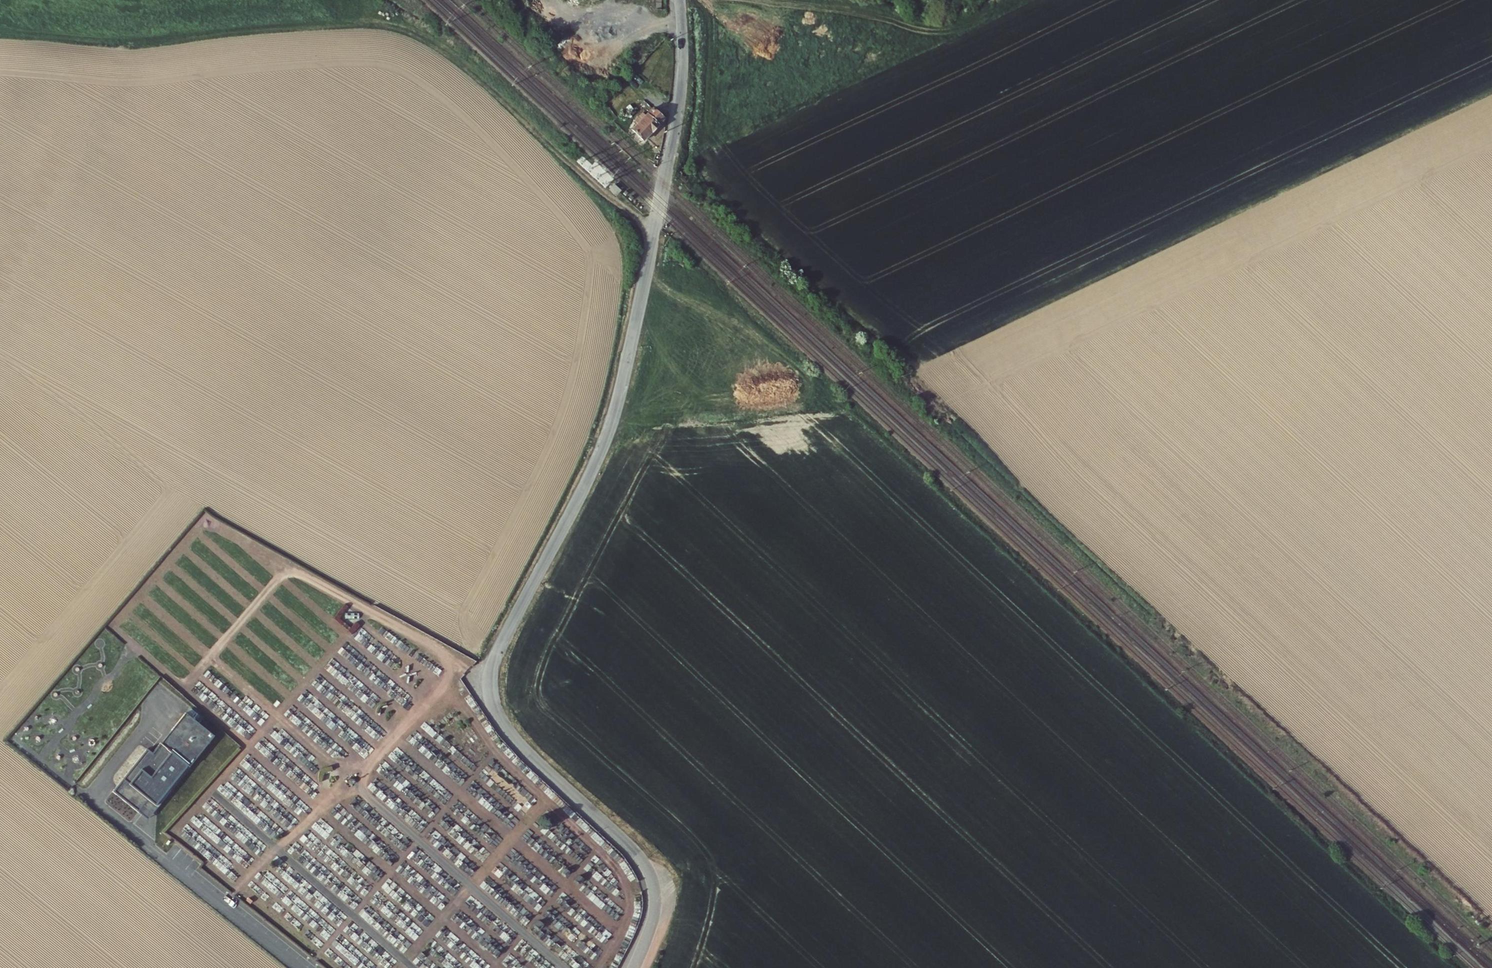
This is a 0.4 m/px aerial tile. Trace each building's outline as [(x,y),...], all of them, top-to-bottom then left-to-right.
[(636,102),(629,95),(625,99),(633,106),(636,102)] [(654,101),(649,96),(644,101),(649,106),(654,101)] [(625,114),(628,117),(623,123),(635,135),(654,114),(641,104),(634,112),(630,109),(625,114)] [(184,711),(153,751),(146,746),(113,791),(148,818),(213,732),(184,711)]
